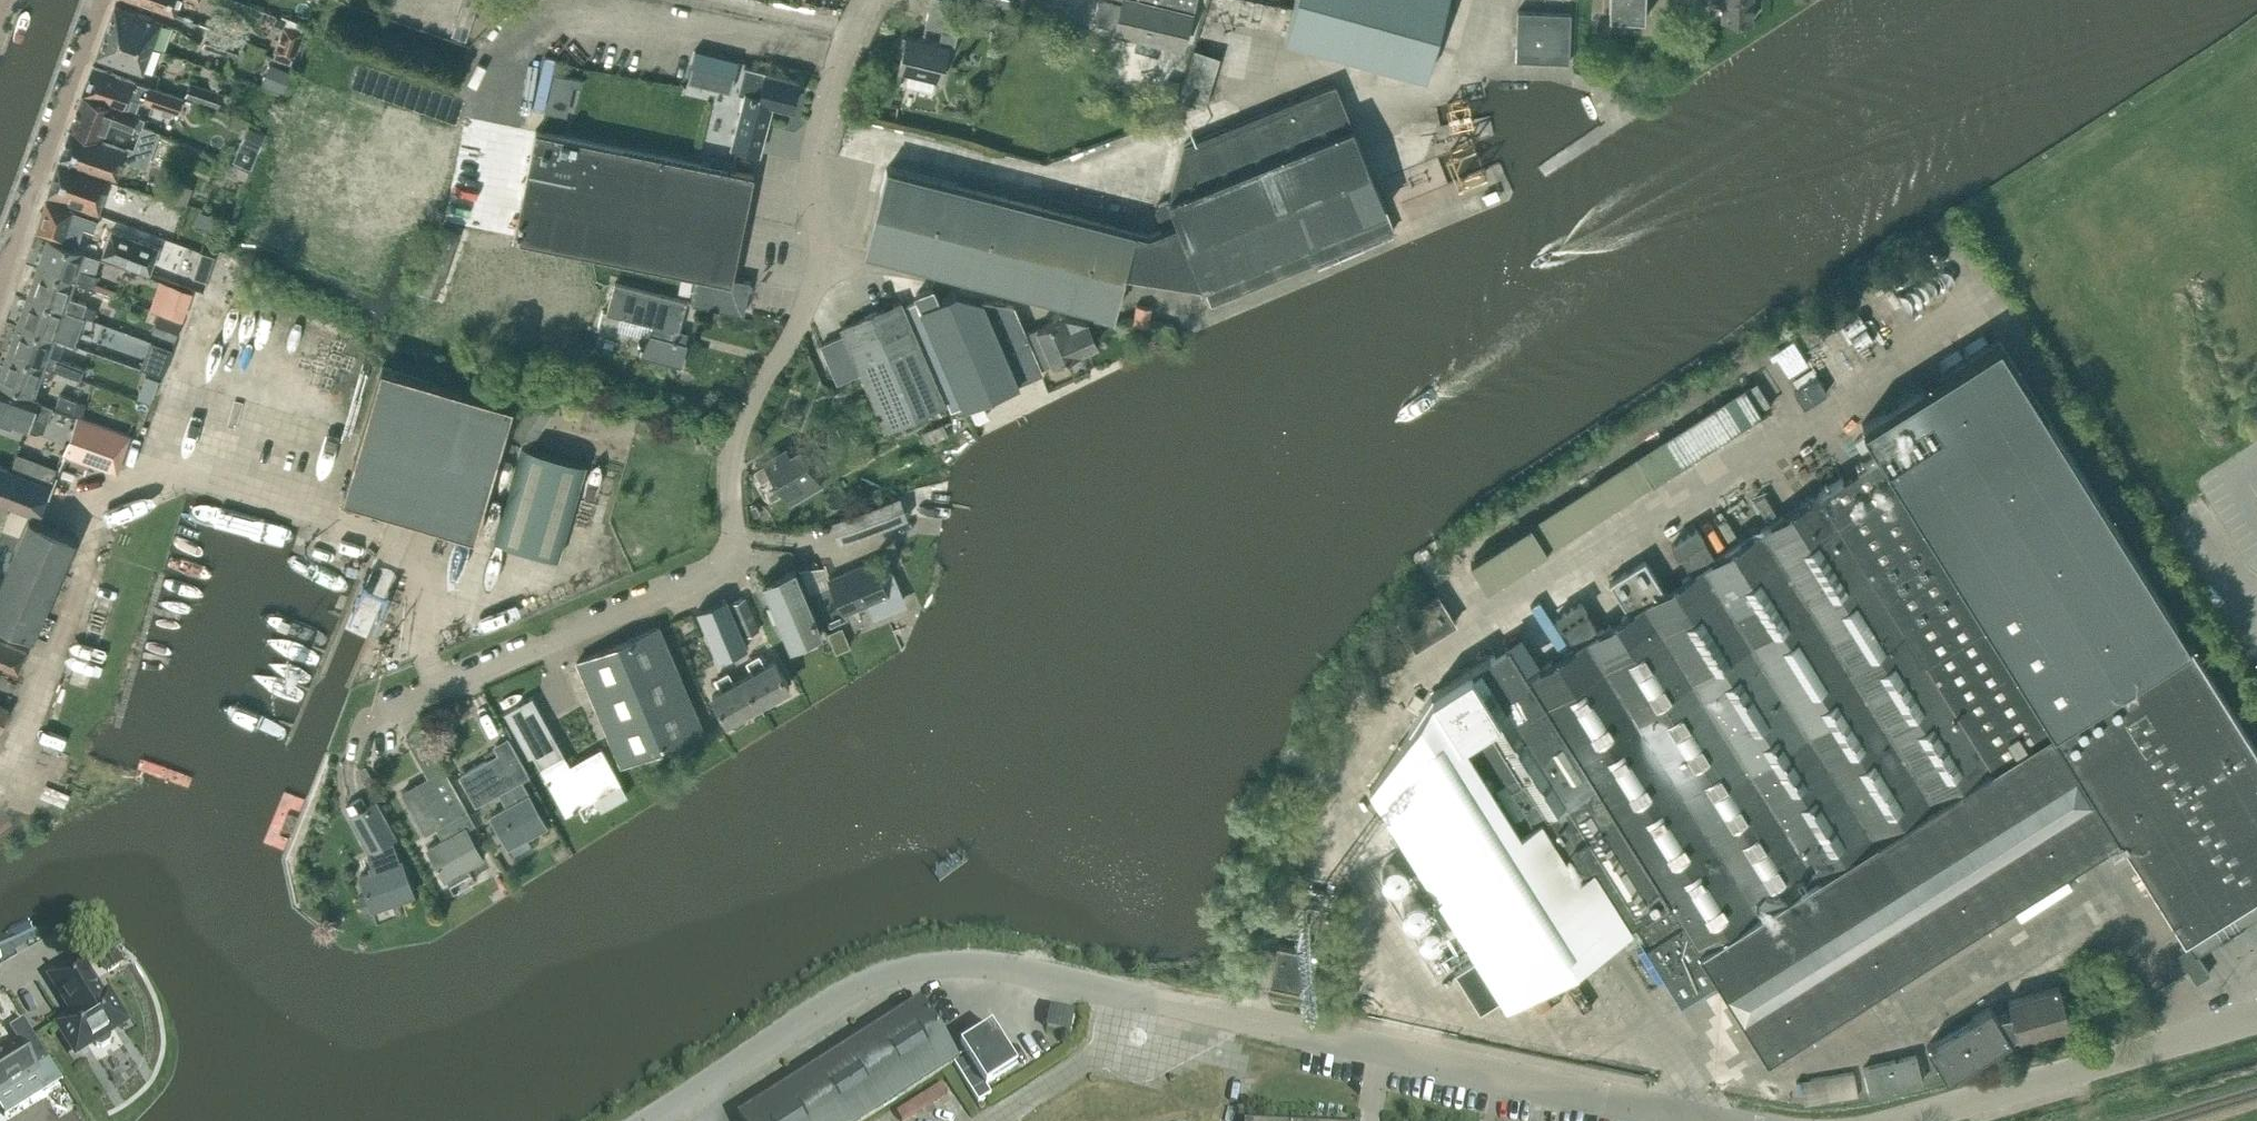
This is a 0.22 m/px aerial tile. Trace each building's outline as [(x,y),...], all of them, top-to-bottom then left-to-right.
[(176,14),(180,3),(181,0),(137,0),(176,14)] [(944,29),(940,44),(907,37),(900,70),(910,72),(907,84),(932,90),(935,78),(940,79),(948,46),(955,48),(959,32),(952,30),(959,3),(960,2),(952,0),(932,0),(926,25),(944,29)] [(1094,13),(1099,21),(1116,25),(1114,30),(1182,47),(1191,14),(1193,14),(1196,0),(1097,0),(1094,13)] [(1224,0),(1209,0),(1206,8),(1209,11),(1220,14),(1224,0)] [(1286,38),(1427,77),(1432,60),(1447,3),(1448,0),(1296,0),(1295,3),(1286,36),(1286,38)] [(1610,18),(1646,19),(1646,3),(1646,0),(1611,0),(1610,3),(1610,18)] [(1753,0),(1713,0),(1713,4),(1723,5),(1722,20),(1752,22),(1753,0)] [(116,5),(107,30),(152,46),(162,21),(116,5)] [(1517,60),(1531,60),(1570,62),(1572,13),(1519,11),(1518,18),(1517,60)] [(286,18),(284,24),(274,51),(294,58),(303,31),(305,25),(286,18)] [(152,46),(107,30),(98,54),(143,71),(152,46)] [(208,32),(204,45),(236,57),(241,44),(208,32)] [(1205,107),(1221,56),(1194,47),(1179,98),(1205,107)] [(696,49),(688,80),(731,91),(739,60),(696,49)] [(270,63),(261,83),(283,92),(291,72),(270,63)] [(180,114),(180,111),(185,97),(149,85),(131,79),(94,65),(83,94),(124,110),(130,95),(180,114)] [(792,108),(799,79),(745,66),(738,93),(746,95),(732,145),(760,153),(773,103),(792,108)] [(552,91),(556,92),(564,94),(568,78),(559,75),(555,75),(552,91)] [(1175,99),(1180,80),(1169,77),(1164,96),(1175,99)] [(186,96),(219,107),(223,95),(190,83),(186,96)] [(1078,302),(1076,307),(1095,312),(1096,307),(1114,312),(1125,270),(1204,283),(1213,304),(1395,230),(1386,209),(1336,84),(1185,145),(1170,199),(1170,200),(1159,204),(1156,210),(1164,229),(1150,234),(1135,231),(1135,230),(889,168),(866,249),(909,260),(1071,300),(1078,302)] [(146,119),(138,115),(83,94),(71,127),(103,139),(111,118),(134,127),(141,130),(143,127),(146,119)] [(241,143),(258,151),(268,130),(250,122),(241,143)] [(160,134),(156,132),(143,127),(141,130),(137,139),(134,149),(128,147),(127,150),(102,140),(70,128),(60,157),(116,178),(123,160),(146,168),(160,134)] [(691,303),(745,314),(751,281),(733,277),(754,174),(710,165),(711,161),(703,159),(702,163),(535,130),(514,238),(696,276),(691,303)] [(110,178),(59,162),(48,196),(99,212),(110,178)] [(187,204),(193,187),(175,180),(168,198),(187,204)] [(38,230),(64,240),(70,222),(84,226),(88,212),(47,200),(38,230)] [(160,246),(136,237),(127,263),(151,272),(152,268),(160,246)] [(48,240),(38,268),(75,281),(93,288),(93,287),(98,274),(80,268),(86,252),(48,240)] [(209,275),(213,263),(201,259),(197,271),(209,275)] [(38,268),(28,296),(65,310),(65,309),(83,316),(88,302),(70,296),(75,281),(38,268)] [(694,278),(682,275),(679,292),(691,294),(694,278)] [(161,310),(184,319),(193,292),(170,283),(161,310)] [(641,354),(682,365),(688,344),(677,341),(687,301),(616,283),(608,312),(624,317),(626,310),(656,317),(652,334),(647,333),(641,354)] [(916,294),(922,306),(910,311),(953,410),(1043,372),(1041,367),(1028,333),(1016,305),(1016,304),(985,301),(984,300),(958,292),(940,299),(934,286),(916,294)] [(83,316),(65,309),(65,310),(28,296),(18,325),(55,338),(75,345),(85,317),(83,316)] [(1067,316),(1028,333),(1041,367),(1097,343),(1087,318),(1094,320),(1095,314),(1112,319),(1114,312),(1096,307),(1095,312),(1076,307),(1078,302),(1071,300),(1067,316)] [(886,430),(891,428),(945,405),(943,401),(902,302),(843,327),(846,334),(822,345),(839,382),(862,372),(886,430)] [(1150,328),(1153,308),(1138,305),(1134,325),(1150,328)] [(17,329),(8,353),(17,356),(56,369),(81,378),(85,367),(49,354),(55,338),(18,325),(17,329)] [(1664,590),(1645,560),(1611,582),(1630,611),(1598,631),(1586,612),(1580,602),(1554,618),(1561,628),(1562,627),(1574,646),(1526,676),(1507,646),(1432,693),(1433,695),(1371,789),(1433,887),(1508,1006),(1632,928),(1632,929),(1635,927),(1683,1003),(1720,979),(1767,1055),(2119,833),(2184,936),(2256,890),(2256,747),(1999,338),(1862,424),(1881,453),(1821,491),(1821,492),(1715,558),(1703,539),(1704,538),(1698,529),(1672,545),(1678,555),(1680,553),(1692,572),(1664,590)] [(141,367),(163,375),(173,348),(150,340),(141,367)] [(8,353),(0,376),(0,382),(34,394),(42,373),(53,377),(56,369),(17,356),(8,353)] [(345,495),(474,533),(512,404),(383,366),(345,495)] [(1828,393),(1818,378),(1813,369),(1793,381),(1799,390),(1796,392),(1805,407),(1828,393)] [(1756,380),(1636,457),(1492,550),(1472,563),(1488,588),(1509,575),(1601,515),(1652,482),(1653,483),(1772,406),(1756,380)] [(142,385),(138,397),(151,402),(155,390),(142,385)] [(0,388),(0,420),(29,431),(40,403),(17,394),(0,388)] [(79,416),(79,417),(84,418),(84,417),(83,416),(87,403),(61,394),(57,406),(73,411),(72,414),(79,416)] [(533,400),(511,433),(531,446),(553,413),(533,400)] [(79,417),(75,428),(67,449),(109,465),(111,462),(121,466),(131,435),(120,432),(121,429),(84,417),(84,418),(79,417)] [(954,417),(922,431),(927,443),(959,430),(954,417)] [(523,444),(495,539),(560,558),(588,463),(531,446),(523,444)] [(821,485),(800,449),(790,454),(787,448),(766,460),(767,462),(755,470),(762,480),(774,473),(791,502),(821,485)] [(18,453),(12,470),(52,485),(58,469),(18,453)] [(38,518),(51,487),(17,473),(0,466),(0,503),(38,518)] [(832,520),(841,543),(868,532),(908,517),(899,494),(859,510),(832,520)] [(22,536),(17,547),(16,548),(0,586),(0,622),(17,629),(34,636),(76,538),(30,518),(22,536)] [(16,548),(17,547),(22,536),(17,534),(3,528),(0,536),(0,541),(16,548)] [(12,549),(0,544),(0,577),(12,549)] [(817,590),(831,625),(848,617),(846,612),(868,602),(874,617),(907,603),(893,572),(881,577),(874,561),(831,580),(832,584),(817,590)] [(764,582),(791,645),(822,631),(795,569),(764,582)] [(1439,594),(1398,619),(1416,649),(1457,623),(1439,594)] [(746,636),(760,630),(746,597),(731,603),(746,636)] [(748,648),(727,598),(698,610),(719,660),(748,648)] [(1561,637),(1550,619),(1540,625),(1551,643),(1561,637)] [(578,661),(622,764),(704,728),(660,626),(578,661)] [(19,672),(27,651),(17,647),(0,641),(0,664),(19,672)] [(745,677),(758,702),(790,685),(776,660),(766,666),(759,654),(748,661),(754,672),(745,677)] [(745,677),(735,683),(729,671),(716,678),(723,689),(713,695),(727,720),(729,719),(732,724),(737,725),(746,720),(747,716),(744,710),(758,702),(745,677)] [(533,696),(505,711),(529,756),(557,741),(533,696)] [(2,728),(10,708),(0,704),(0,727),(2,728)] [(428,848),(445,878),(483,857),(467,828),(474,823),(421,727),(407,735),(430,776),(403,791),(426,832),(437,825),(445,838),(428,848)] [(491,815),(509,846),(547,825),(521,779),(529,775),(508,737),(495,744),(500,753),(461,775),(477,804),(499,791),(507,806),(491,815)] [(541,768),(567,814),(594,798),(601,809),(628,794),(621,783),(601,747),(570,764),(562,769),(556,759),(541,768)] [(346,804),(352,816),(371,850),(395,836),(376,802),(369,806),(362,795),(346,804)] [(361,874),(361,876),(367,892),(358,895),(364,912),(373,909),(414,893),(402,861),(400,862),(395,850),(392,841),(367,853),(371,865),(368,865),(370,870),(361,874)] [(2211,973),(2192,943),(2178,953),(2196,982),(2211,973)] [(1270,984),(1310,992),(1318,952),(1278,944),(1270,984)] [(59,1024),(77,1053),(94,1042),(97,1046),(102,1047),(111,1042),(111,1037),(109,1033),(126,1022),(108,993),(103,996),(79,958),(51,977),(75,1014),(59,1024)] [(2008,1000),(2012,1012),(1997,1015),(1990,1006),(1927,1045),(1948,1078),(2011,1039),(2010,1038),(2018,1033),(2019,1037),(2070,1022),(2060,986),(2008,1000)] [(959,1060),(920,1000),(739,1115),(742,1120),(867,1120),(953,1066),(979,1105),(993,1095),(987,1085),(1016,1067),(992,1028),(963,1047),(968,1055),(959,1060)] [(1074,1013),(1052,1008),(1048,1028),(1070,1033),(1074,1013)] [(38,1073),(36,1069),(49,1060),(24,1019),(10,1028),(17,1039),(19,1043),(0,1055),(0,1097),(38,1073)] [(1917,1054),(1863,1067),(1870,1095),(1924,1083),(1917,1054)] [(1854,1072),(1801,1081),(1805,1105),(1858,1096),(1854,1072)]
